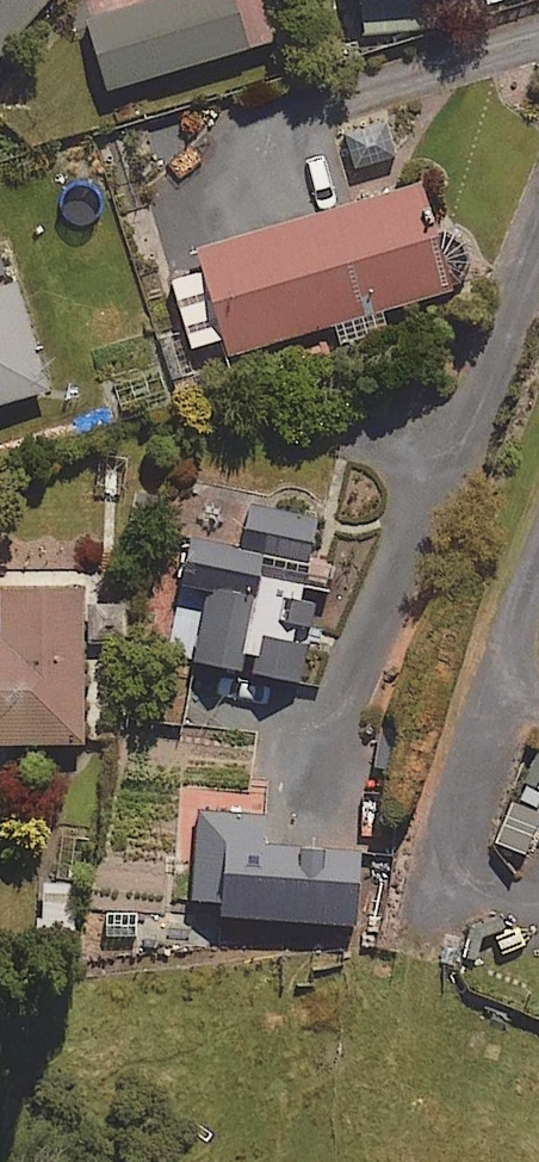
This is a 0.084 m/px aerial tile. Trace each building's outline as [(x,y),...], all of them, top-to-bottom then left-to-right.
[(43,0),(0,0),(0,49),(43,0)] [(284,34),(274,0),(137,0),(83,16),(104,88),(284,34)] [(363,30),(444,24),(442,0),(361,0),(363,30)] [(228,352),(455,284),(423,178),(201,245),(207,264),(171,274),(192,344),(223,334),(228,352)] [(54,387),(24,284),(0,291),(0,403),(54,387)] [(311,588),(331,591),(336,559),(316,556),(323,509),(253,499),(247,541),(190,532),(171,661),(298,680),(311,588)] [(12,773),(12,738),(85,738),(86,577),(1,576),(1,633),(0,633),(0,773),(12,773)] [(535,750),(521,796),(538,802),(538,751),(535,750)] [(538,821),(538,809),(510,797),(493,840),(526,853),(538,821)] [(264,837),(266,819),(202,811),(191,897),(357,918),(365,849),(264,837)]
